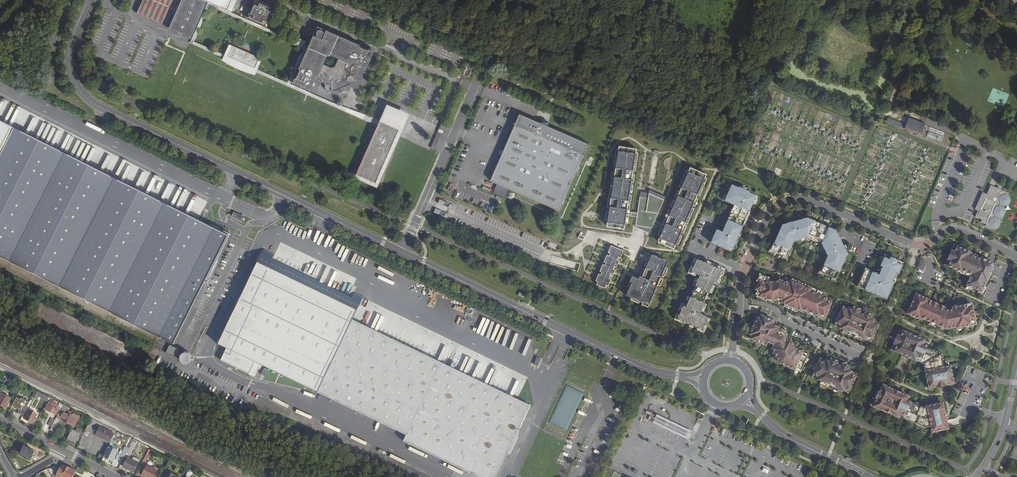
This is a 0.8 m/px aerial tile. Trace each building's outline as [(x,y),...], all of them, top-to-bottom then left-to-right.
[(149,0),(142,0),(136,13),(169,27),(168,29),(174,32),(185,36),(188,38),(196,21),(187,17),(188,16),(182,14),(182,15),(149,0)] [(182,15),(182,14),(188,16),(187,17),(196,21),(205,0),(149,0),(182,15)] [(230,11),(235,0),(206,0),(230,11)] [(257,0),(254,0),(246,18),(262,25),(270,6),(257,0)] [(207,33),(202,44),(221,52),(219,57),(224,61),(235,66),(244,69),(252,72),(254,66),(275,75),(279,65),(290,69),(300,44),(207,5),(197,28),(207,33)] [(196,28),(191,39),(202,44),(207,33),(196,28)] [(310,84),(312,78),(315,80),(316,82),(317,82),(318,83),(319,83),(320,83),(322,82),(323,83),(324,84),(324,85),(323,86),(323,87),(322,88),(322,89),(323,89),(323,90),(324,91),(326,91),(328,91),(330,90),(331,92),(348,85),(348,84),(349,83),(349,82),(351,82),(352,82),(352,81),(353,80),(353,79),(352,78),(352,77),(351,76),(350,76),(349,75),(349,74),(349,72),(350,71),(351,71),(352,70),(352,69),(353,69),(353,68),(353,67),(353,66),(352,65),(353,63),(358,65),(358,66),(363,68),(365,62),(364,61),(365,61),(367,61),(367,59),(366,57),(367,57),(371,50),(365,47),(365,49),(356,44),(356,43),(322,29),(321,31),(320,31),(319,29),(318,28),(317,28),(316,28),(315,28),(314,28),(313,29),(313,30),(312,31),(312,32),(313,33),(312,34),(310,33),(295,67),(297,68),(293,77),(292,76),(290,82),(297,85),(298,83),(299,84),(299,85),(299,86),(301,86),(302,85),(302,87),(309,90),(311,85),(310,84)] [(279,65),(275,75),(286,80),(290,69),(279,65)] [(384,105),(352,179),(374,188),(406,114),(384,105)] [(173,343),(180,328),(231,225),(0,115),(0,256),(173,343)] [(548,125),(539,125),(518,116),(514,125),(511,125),(514,126),(490,180),(491,184),(556,212),(560,210),(588,146),(546,128),(548,125)] [(904,131),(920,137),(924,126),(918,123),(908,119),(906,127),(888,120),(887,124),(896,128),(904,131)] [(439,121),(428,147),(432,149),(443,122),(439,121)] [(67,133),(64,140),(70,143),(73,136),(67,133)] [(943,138),(928,133),(926,138),(941,144),(943,138)] [(635,151),(617,148),(605,228),(623,231),(625,217),(629,217),(629,218),(636,219),(634,227),(650,230),(652,226),(658,229),(658,228),(662,230),(657,243),(673,250),(705,176),(689,169),(663,227),(660,226),(660,225),(654,222),(663,201),(648,195),(648,200),(639,198),(636,215),(630,214),(625,214),(635,151)] [(737,189),(731,186),(726,197),(724,202),(724,203),(733,207),(732,211),(730,215),(726,223),(724,228),(721,234),(716,231),(710,244),(727,252),(732,249),(740,231),(747,217),(752,205),(754,200),(755,197),(748,194),(749,194),(745,192),(741,190),(737,189)] [(1005,196),(1006,193),(1000,191),(999,194),(997,193),(998,190),(991,187),(987,196),(983,194),(975,211),(978,212),(976,218),(982,221),(981,223),(986,226),(986,227),(992,230),(993,228),(993,229),(998,228),(1000,224),(999,220),(998,220),(999,218),(1000,218),(1003,216),(1005,213),(1004,209),(1003,209),(1004,206),(1005,207),(1008,205),(1010,201),(1009,198),(1005,196)] [(451,209),(453,204),(439,199),(437,203),(451,209)] [(433,213),(448,218),(449,213),(434,209),(433,213)] [(231,215),(242,220),(243,216),(233,211),(231,215)] [(846,255),(834,231),(810,221),(809,223),(807,222),(806,219),(789,224),(785,225),(780,226),(781,229),(779,233),(777,233),(770,248),(770,250),(773,251),(773,253),(781,256),(782,255),(785,256),(786,255),(792,242),(799,240),(802,239),(806,238),(807,236),(812,238),(817,240),(821,242),(820,244),(822,248),(823,250),(826,257),(821,270),(820,272),(823,273),(823,275),(831,278),(832,277),(835,278),(836,277),(843,262),(842,261),(843,257),(846,255)] [(304,229),(290,222),(288,227),(302,234),(304,229)] [(950,261),(948,267),(958,271),(959,270),(967,274),(966,276),(970,278),(966,286),(974,289),(978,291),(981,293),(985,282),(986,282),(989,277),(990,272),(994,264),(981,259),(980,260),(966,254),(967,251),(956,247),(954,253),(950,251),(947,260),(950,261)] [(593,286),(606,291),(611,281),(608,280),(609,278),(612,279),(623,253),(610,248),(607,254),(609,255),(608,258),(606,257),(603,264),(605,265),(604,267),(602,266),(599,273),(601,274),(600,276),(598,275),(593,286)] [(527,412),(530,406),(351,319),(362,297),(353,293),(350,299),(271,260),(273,254),(263,249),(218,342),(407,434),(404,440),(456,465),(480,476),(495,476),(498,472),(503,474),(511,460),(505,457),(525,415),(527,412)] [(719,250),(717,255),(722,258),(725,252),(719,250)] [(981,258),(967,252),(966,254),(980,260),(981,259),(981,258)] [(649,306),(667,264),(650,256),(644,270),(645,271),(641,279),(639,278),(638,280),(631,278),(628,284),(630,285),(625,298),(642,305),(643,304),(649,306)] [(860,289),(886,301),(892,286),(891,286),(896,275),(898,276),(902,266),(896,263),(897,261),(888,257),(887,260),(882,258),(878,267),(880,268),(878,272),(877,275),(868,271),(866,275),(865,274),(860,285),(861,285),(860,289)] [(720,276),(722,272),(717,269),(696,260),(695,262),(694,264),(693,267),(690,273),(699,277),(697,280),(694,287),(696,288),(694,292),(693,295),(691,299),(689,298),(689,299),(688,302),(686,306),(685,308),(682,307),(680,312),(679,315),(676,320),(682,323),(697,329),(702,332),(705,327),(707,322),(708,319),(700,315),(701,312),(704,305),(704,304),(703,304),(704,300),(706,297),(707,293),(709,294),(709,293),(712,287),(714,283),(716,285),(717,283),(718,279),(720,276)] [(690,273),(693,267),(691,266),(688,274),(695,278),(696,276),(690,273)] [(722,272),(720,276),(722,277),(725,270),(717,267),(717,269),(722,272)] [(857,288),(860,289),(861,285),(860,285),(865,274),(866,275),(868,271),(865,270),(857,288)] [(787,278),(786,281),(807,290),(807,291),(818,296),(820,292),(787,278)] [(824,318),(831,304),(826,302),(827,300),(818,296),(807,291),(807,290),(786,281),(785,282),(784,285),(773,281),(767,283),(762,281),(756,279),(754,283),(751,290),(752,290),(754,291),(753,295),(762,300),(768,302),(774,300),(785,305),(798,311),(801,312),(802,310),(811,314),(819,318),(820,316),(824,318)] [(981,293),(978,291),(977,293),(980,295),(983,296),(987,287),(984,286),(981,293)] [(754,291),(752,290),(750,294),(752,298),(761,302),(762,300),(753,295),(754,291)] [(917,302),(913,300),(909,309),(913,311),(911,316),(916,319),(917,317),(921,319),(930,323),(936,325),(939,327),(947,330),(956,328),(964,326),(965,328),(971,326),(970,322),(975,321),(971,304),(966,305),(966,307),(961,308),(961,306),(957,307),(957,310),(952,311),(947,312),(945,311),(928,303),(928,302),(924,301),(925,299),(919,296),(917,302)] [(946,308),(925,299),(924,301),(928,302),(928,303),(945,311),(946,308)] [(784,307),(797,313),(798,311),(785,305),(784,307)] [(865,341),(866,337),(872,340),(878,327),(872,324),(873,321),(869,319),(870,316),(865,314),(864,317),(857,314),(858,312),(852,309),(851,311),(848,310),(847,313),(841,311),(836,324),(841,326),(840,329),(865,341)] [(676,320),(679,315),(677,314),(674,321),(682,325),(682,323),(676,320)] [(773,323),(758,317),(754,326),(753,325),(751,331),(752,331),(748,340),(762,346),(764,342),(767,343),(773,345),(774,348),(772,349),(779,364),(794,371),(795,369),(801,371),(807,358),(801,356),(802,353),(794,350),(790,341),(787,342),(784,335),(777,332),(778,329),(774,328),(771,326),(773,323)] [(785,333),(778,329),(777,332),(784,335),(787,342),(790,341),(785,333)] [(900,338),(897,336),(893,345),(896,347),(894,352),(924,366),(928,387),(930,386),(931,389),(936,388),(936,389),(946,387),(946,386),(951,386),(950,382),(953,382),(950,368),(944,369),(942,363),(943,363),(941,355),(932,351),(927,349),(927,347),(922,345),(924,341),(903,332),(900,338)] [(174,356),(178,348),(169,344),(165,352),(174,356)] [(184,364),(191,358),(184,349),(178,354),(177,353),(175,355),(184,364)] [(842,392),(844,389),(849,391),(855,378),(849,376),(851,373),(846,371),(847,368),(842,366),(841,368),(835,366),(836,363),(829,360),(828,363),(826,362),(824,365),(819,363),(813,375),(819,378),(817,381),(842,392)] [(617,375),(613,383),(629,391),(633,383),(624,378),(623,380),(620,378),(621,377),(617,375)] [(878,393),(875,400),(876,400),(873,408),(899,419),(899,418),(925,430),(931,428),(932,434),(948,430),(947,426),(947,425),(946,423),(947,423),(945,412),(944,412),(942,405),(923,409),(906,401),(908,397),(883,386),(880,393),(878,393)] [(49,398),(35,391),(31,398),(36,401),(38,396),(47,401),(49,398)] [(2,394),(0,397),(0,405),(6,408),(11,399),(2,394)] [(20,410),(19,413),(23,415),(28,402),(15,397),(11,407),(20,410)] [(47,405),(45,409),(56,414),(57,414),(58,415),(62,408),(63,405),(49,398),(47,400),(49,401),(47,405)] [(68,411),(62,408),(58,415),(50,430),(54,432),(61,418),(65,420),(64,422),(69,424),(70,422),(75,425),(78,418),(68,413),(68,411)] [(37,414),(30,411),(25,419),(33,423),(37,415),(37,414)] [(549,423),(566,430),(571,418),(570,418),(570,416),(570,413),(568,413),(568,418),(557,418),(553,417),(553,415),(552,415),(549,423)] [(692,430),(657,414),(653,422),(688,438),(692,430)] [(90,421),(85,431),(110,443),(116,431),(91,419),(90,421)] [(71,430),(67,439),(76,443),(80,434),(72,430),(71,430)] [(137,442),(133,440),(127,453),(130,455),(137,442)] [(34,451),(24,446),(21,454),(30,459),(34,451)] [(118,451),(108,447),(103,457),(113,462),(118,452),(118,451)] [(149,448),(136,474),(142,476),(145,476),(154,476),(158,471),(144,464),(152,449),(149,448)] [(123,467),(134,472),(138,463),(132,460),(128,458),(123,467)] [(59,475),(58,476),(73,476),(74,475),(76,471),(64,465),(60,467),(56,474),(59,475)]
